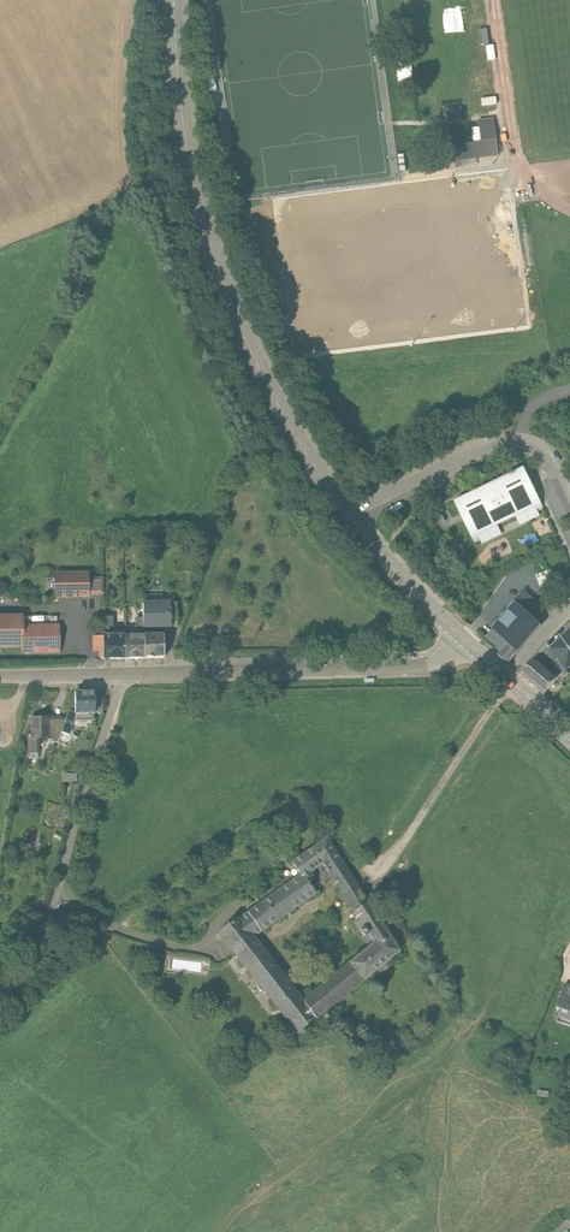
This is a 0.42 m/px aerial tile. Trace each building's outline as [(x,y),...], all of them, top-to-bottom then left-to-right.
[(482,28),(483,43),(491,43),(490,28),(482,28)] [(461,107),(447,109),(448,120),(463,118),(461,107)] [(498,154),(494,118),(478,120),(481,141),(452,145),(454,160),(498,154)] [(538,512),(544,509),(531,482),(524,468),(454,501),(474,542),(480,539),(477,534),(535,506),(538,512)] [(549,570),(536,575),(540,586),(553,581),(549,570)] [(90,571),(56,572),(57,596),(91,595),(91,592),(91,577),(90,571)] [(104,577),(91,577),(91,592),(104,592),(104,577)] [(521,598),(499,623),(515,637),(525,645),(547,620),(541,616),(521,598)] [(177,602),(169,603),(169,625),(178,625),(177,602)] [(169,603),(145,603),(145,625),(169,625),(169,603)] [(24,643),(24,623),(24,612),(0,612),(0,644),(24,643)] [(115,616),(106,615),(106,627),(115,627),(115,616)] [(61,651),(61,622),(24,623),(24,643),(24,652),(61,651)] [(488,636),(503,649),(515,637),(499,623),(488,636)] [(561,635),(569,649),(569,626),(561,635)] [(126,634),(106,634),(106,635),(106,652),(106,658),(126,658),(126,634)] [(146,634),(126,634),(126,658),(146,658),(146,634)] [(165,634),(146,634),(146,658),(165,658),(165,634)] [(94,652),(106,652),(106,635),(94,636),(94,652)] [(549,645),(565,670),(569,666),(569,649),(561,635),(549,645)] [(513,658),(525,645),(515,637),(503,649),(513,658)] [(549,645),(534,659),(557,678),(566,671),(565,670),(549,645)] [(534,659),(521,674),(544,693),(557,678),(534,659)] [(75,692),(75,713),(94,713),(94,694),(94,691),(75,692)] [(69,710),(65,721),(61,732),(68,735),(73,720),(75,713),(69,710)] [(51,741),(58,741),(61,732),(65,721),(49,721),(49,718),(30,718),(30,734),(28,734),(28,753),(28,759),(38,759),(38,753),(38,738),(51,738),(51,741)] [(63,803),(60,809),(70,812),(72,807),(63,803)] [(362,896),(359,892),(341,864),(325,839),(292,863),(300,876),(238,920),(237,918),(219,933),(297,1033),(314,1019),(398,952),(366,902),(365,900),(362,896)] [(21,842),(18,842),(15,844),(16,848),(18,850),(22,850),(24,847),(23,843),(21,842)] [(565,987),(558,1010),(561,1011),(558,1022),(569,1026),(569,988),(565,987)]
